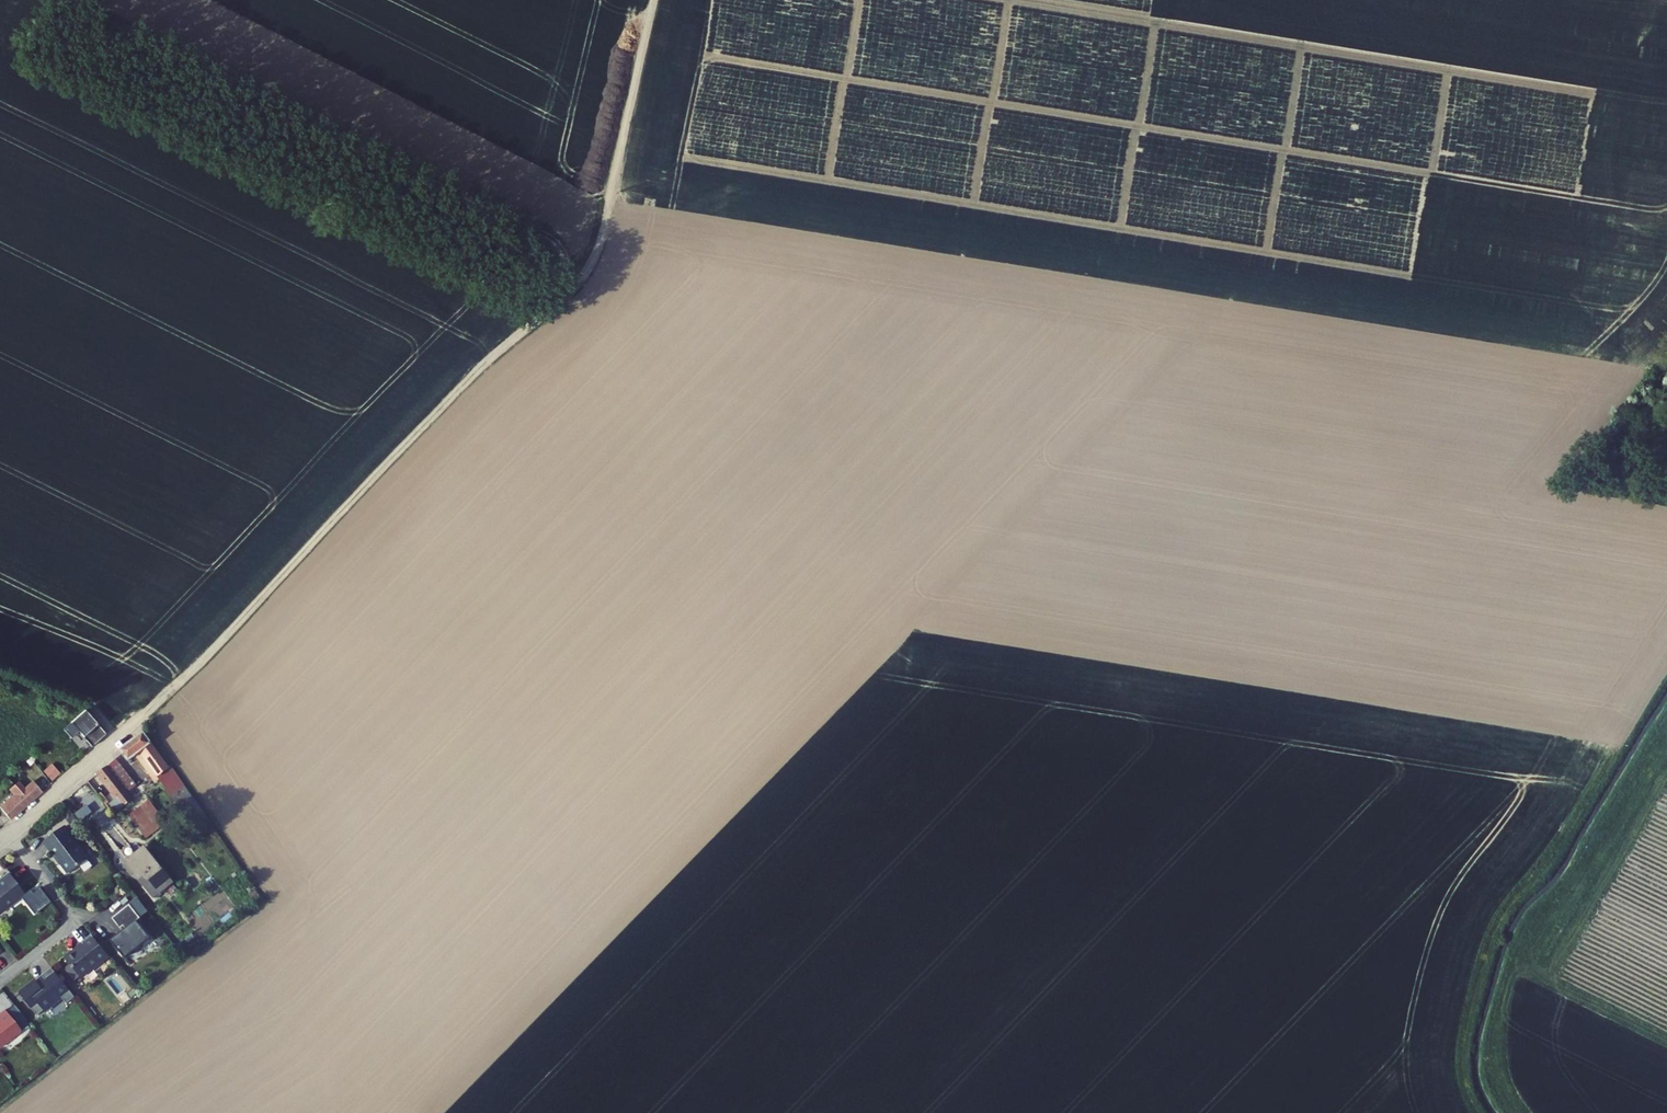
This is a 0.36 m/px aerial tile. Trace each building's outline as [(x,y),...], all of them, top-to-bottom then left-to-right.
[(90,744),(105,731),(85,708),(70,720),(90,744)] [(169,762),(147,730),(138,737),(130,743),(136,753),(145,747),(160,769),(169,762)] [(116,760),(129,780),(125,782),(135,795),(140,784),(121,757),(116,760)] [(52,762),(43,770),(52,780),(60,772),(52,762)] [(108,800),(117,812),(135,795),(125,782),(111,762),(100,771),(116,794),(108,800)] [(203,811),(169,762),(160,769),(194,819),(203,811)] [(30,784),(25,778),(20,772),(8,782),(10,785),(5,789),(14,798),(0,810),(0,812),(6,820),(40,791),(33,782),(30,784)] [(145,801),(127,814),(144,838),(162,825),(145,801)] [(87,805),(66,816),(70,824),(91,813),(87,805)] [(44,839),(50,848),(49,848),(54,855),(55,854),(69,871),(87,857),(62,825),(44,839)] [(166,884),(174,878),(161,861),(147,843),(140,849),(166,884)] [(151,895),(166,884),(140,849),(125,862),(151,895)] [(8,903),(9,904),(23,893),(13,879),(14,878),(7,870),(0,875),(0,908),(8,903)] [(111,939),(125,957),(151,936),(137,919),(141,916),(130,903),(113,917),(121,927),(124,924),(126,927),(111,939)] [(109,954),(92,933),(83,940),(84,942),(76,949),(76,950),(67,957),(81,975),(94,965),(95,966),(109,954)] [(62,996),(67,1002),(75,996),(52,967),(42,975),(45,978),(39,983),(36,979),(20,992),(37,1014),(53,1002),(53,1003),(62,996)] [(21,1030),(4,1009),(0,1013),(0,1046),(21,1030)]
